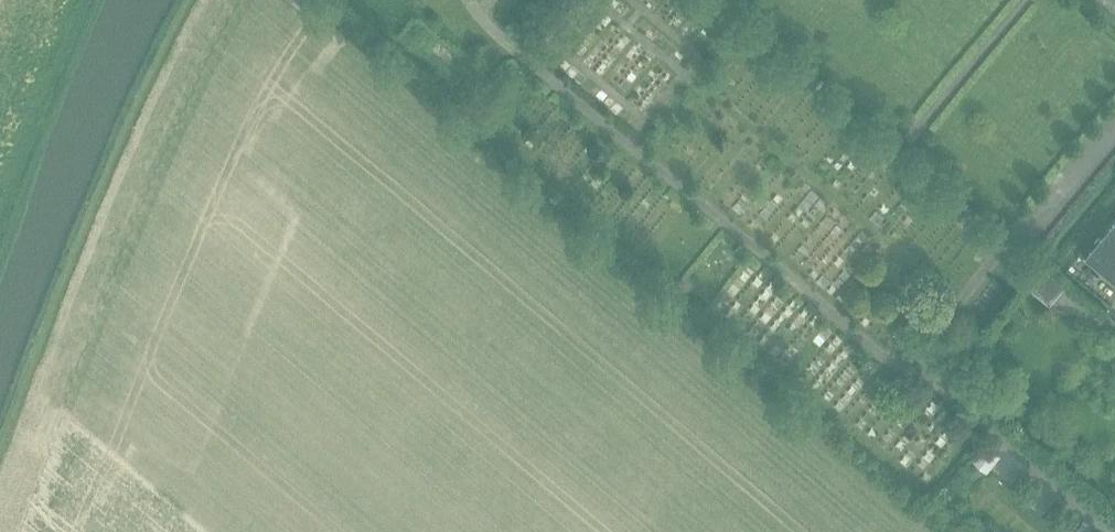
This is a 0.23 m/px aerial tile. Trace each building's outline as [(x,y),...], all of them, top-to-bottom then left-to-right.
[(1114,218),(1112,215),(1110,217),(1112,219),(1085,251),(1083,250),(1081,251),(1114,280),(1114,218)] [(986,471),(993,462),(997,457),(984,446),(972,460),(986,471)] [(1003,461),(994,472),(1010,485),(1019,474),(1003,461)]
